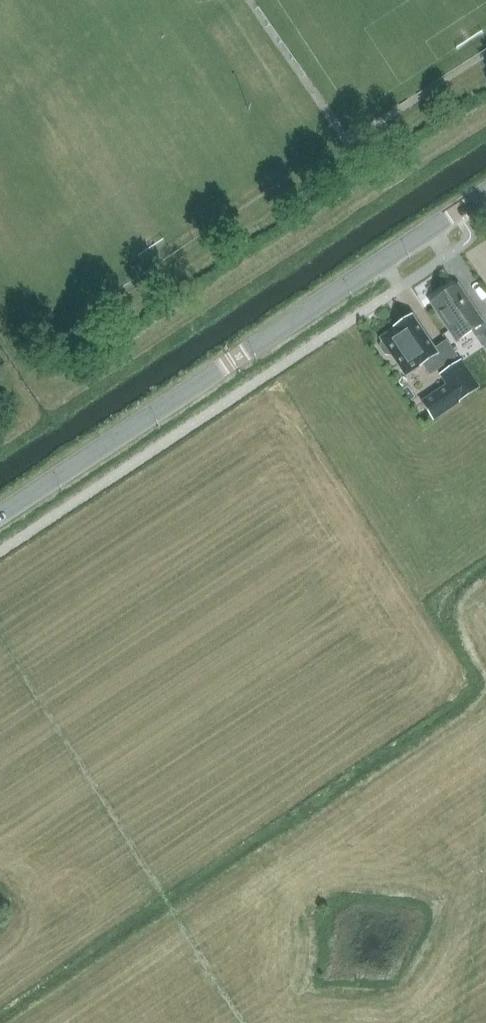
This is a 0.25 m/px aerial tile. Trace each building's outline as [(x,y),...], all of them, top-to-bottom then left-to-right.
[(431,303),(457,341),(472,331),(477,337),(485,331),(485,328),(458,285),(431,303)] [(395,329),(381,339),(383,342),(381,343),(380,348),(385,355),(389,356),(391,354),(405,375),(422,364),(430,375),(445,365),(412,316),(394,328),(395,329)] [(460,362),(441,374),(449,385),(422,403),(433,419),(478,389),(460,362)]
